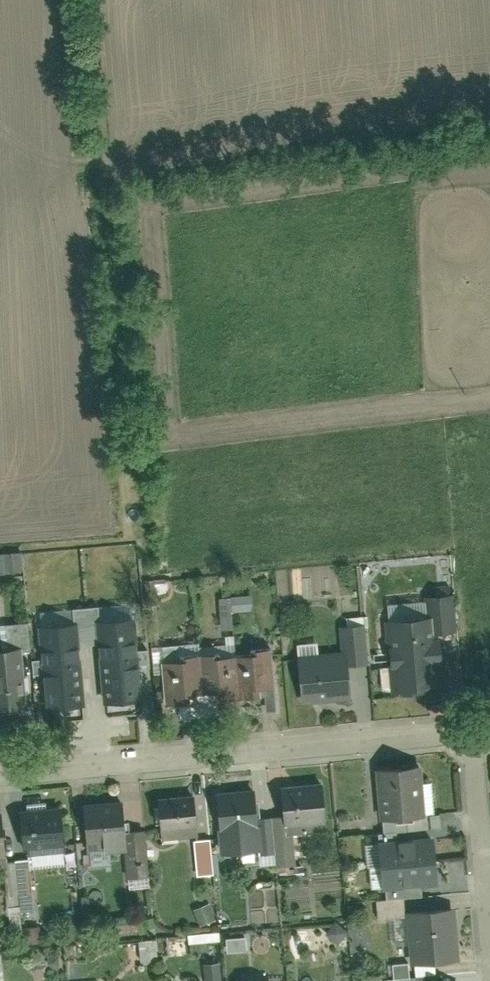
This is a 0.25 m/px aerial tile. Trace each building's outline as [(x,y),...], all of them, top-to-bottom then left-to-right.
[(28,571),(27,551),(0,553),(0,572),(28,571)] [(256,593),(224,595),(226,628),(237,627),(236,610),(257,609),(256,593)] [(429,601),(431,620),(391,624),(398,693),(437,689),(461,687),(453,598),(429,601)] [(140,699),(133,619),(99,622),(106,702),(140,699)] [(49,707),(83,704),(75,624),(41,627),(49,707)] [(26,709),(20,649),(0,651),(0,712),(26,709)] [(238,696),(274,693),(270,651),(234,654),(238,696)] [(348,653),(299,657),(304,706),(352,702),(348,653)] [(203,699),(238,696),(234,654),(199,657),(203,699)] [(167,703),(203,699),(199,657),(163,661),(167,703)] [(425,762),(380,767),(385,824),(430,820),(425,762)] [(327,781),(285,785),(289,831),(331,827),(327,781)] [(259,788),(217,791),(223,858),(265,854),(259,788)] [(197,793),(158,796),(162,843),(201,840),(197,793)] [(126,802),(85,806),(89,852),(131,848),(126,802)] [(61,809),(23,812),(27,857),(65,854),(61,809)] [(440,886),(435,839),(379,844),(383,892),(440,886)] [(462,967),(457,908),(409,912),(414,971),(462,967)] [(232,937),(232,950),(251,948),(250,936),(232,937)] [(146,959),(162,957),(160,938),(144,940),(146,959)] [(208,962),(209,980),(226,980),(225,961),(208,962)]
